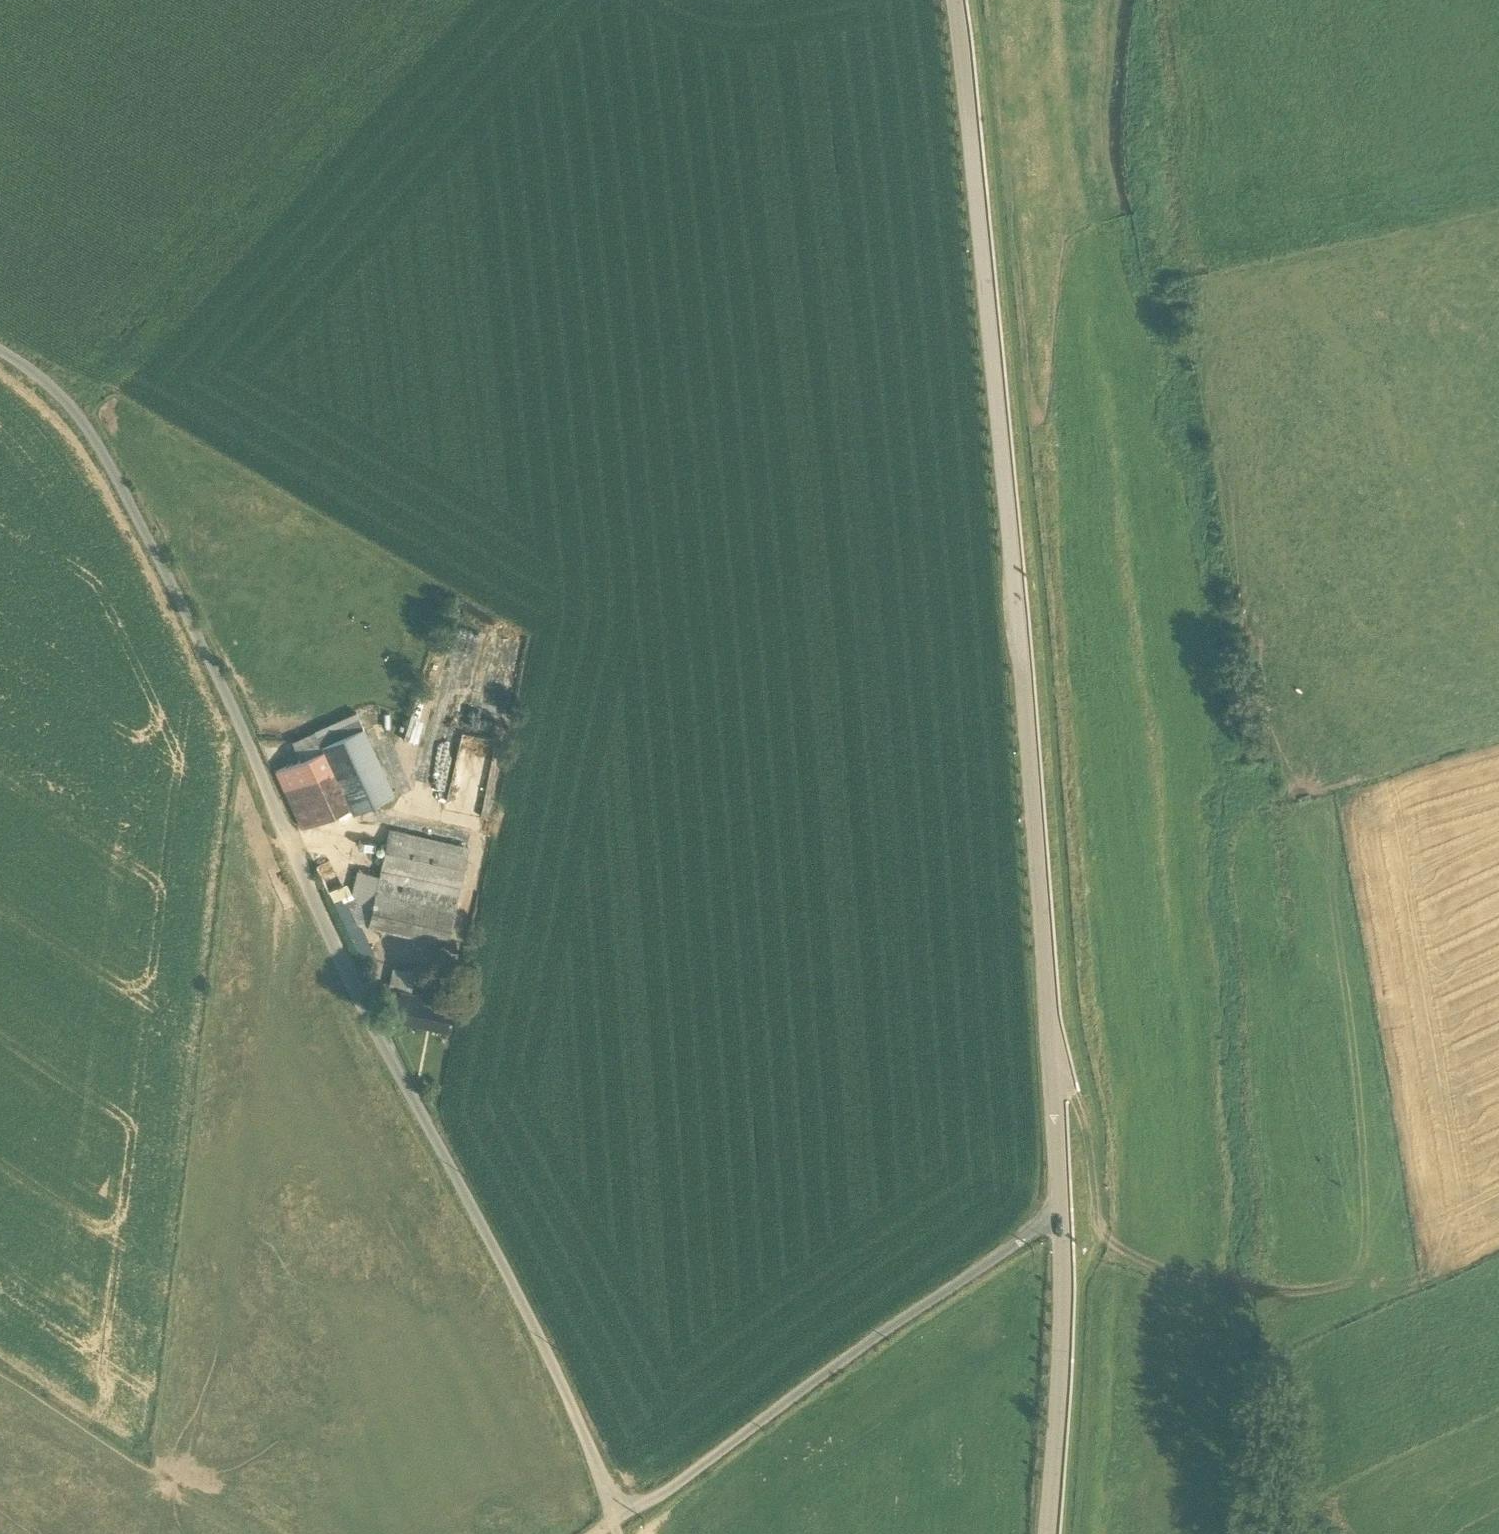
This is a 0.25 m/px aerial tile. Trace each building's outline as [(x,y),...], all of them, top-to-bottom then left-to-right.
[(342,806),(392,785),(362,715),(360,716),(354,702),(312,720),(313,722),(321,741),(299,751),(274,762),(299,819),(340,801),(342,806)] [(321,741),(313,722),(291,733),(299,751),(321,741)] [(356,913),(448,934),(467,837),(388,819),(377,866),(357,861),(351,891),(348,885),(350,884),(345,873),(327,881),(363,957),(374,952),(356,913)] [(375,976),(386,1008),(445,1020),(450,990),(410,982),(413,962),(391,958),(388,978),(375,976)]
